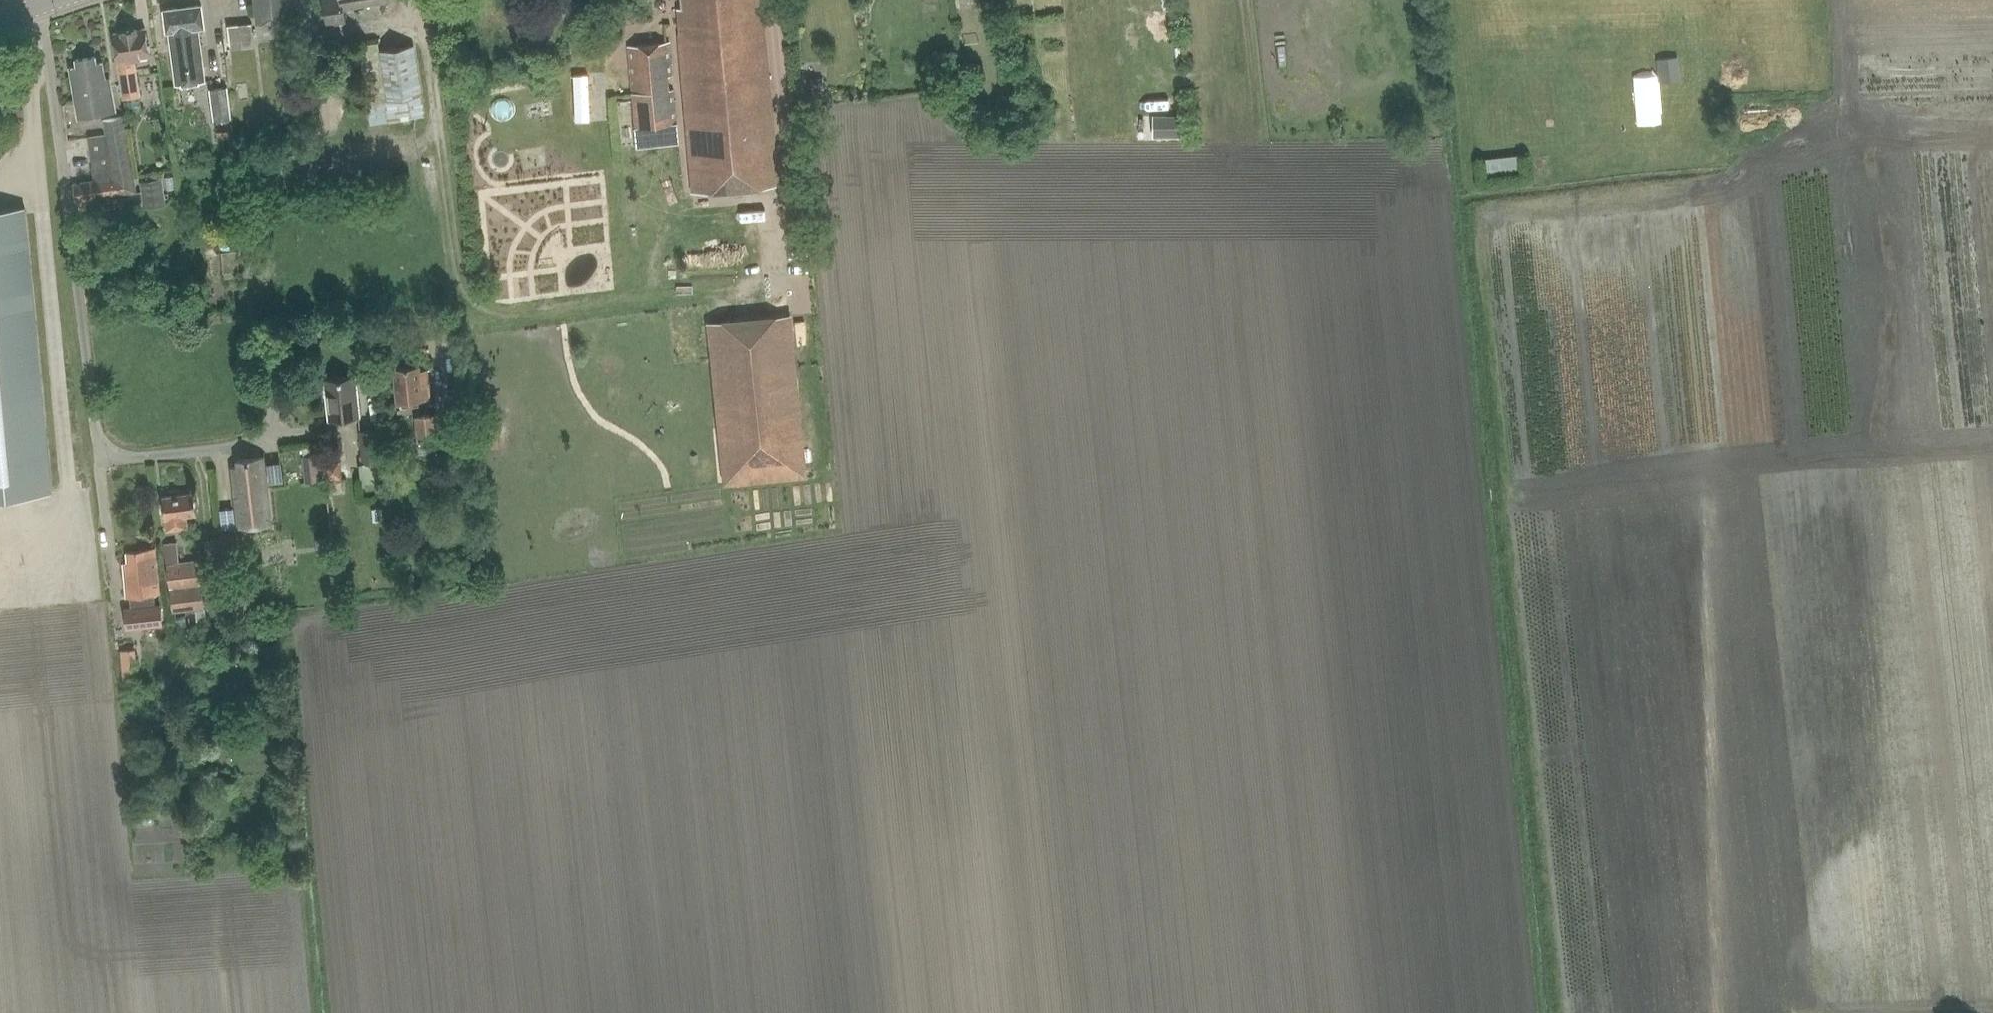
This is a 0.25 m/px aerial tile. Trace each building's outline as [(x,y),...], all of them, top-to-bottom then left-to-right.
[(292,18),(290,0),(253,0),(256,23),(292,18)] [(387,0),(322,0),(326,24),(345,21),(343,7),(387,0)] [(675,9),(692,193),(780,185),(763,0),(683,0),(683,8),(675,9)] [(199,27),(204,26),(201,4),(163,9),(166,31),(167,31),(174,85),(206,80),(199,27)] [(258,48),(255,24),(231,27),(234,51),(258,48)] [(146,28),(114,33),(124,99),(140,96),(134,58),(150,56),(146,28)] [(668,76),(673,76),(670,42),(626,46),(634,128),(678,124),(675,89),(670,90),(668,76)] [(368,103),(386,100),(421,95),(414,45),(379,50),(377,43),(359,46),(368,103)] [(79,117),(115,110),(109,78),(105,79),(102,62),(96,63),(95,56),(76,59),(77,66),(71,67),(79,117)] [(1659,83),(1679,81),(1677,57),(1656,59),(1659,83)] [(579,118),(597,118),(595,71),(577,72),(579,118)] [(233,121),(229,90),(211,92),(214,123),(233,121)] [(1152,115),(1152,137),(1181,137),(1181,116),(1152,115)] [(89,138),(94,181),(72,184),(74,201),(137,192),(125,117),(105,119),(107,136),(89,138)] [(235,129),(218,131),(219,139),(236,138),(235,129)] [(1485,178),(1520,171),(1516,150),(1481,157),(1485,178)] [(145,208),(165,205),(161,177),(141,180),(145,208)] [(53,492),(25,208),(0,211),(0,497),(53,492)] [(243,278),(240,252),(223,254),(225,274),(227,274),(228,280),(243,278)] [(791,314),(706,322),(722,485),(807,477),(791,314)] [(420,365),(394,367),(398,402),(430,399),(428,372),(421,373),(420,365)] [(325,380),(326,387),(322,390),(323,396),(327,397),(329,420),(360,417),(356,376),(325,380)] [(495,405),(486,406),(488,422),(497,421),(495,405)] [(450,430),(463,429),(461,406),(448,408),(450,430)] [(440,445),(437,415),(415,417),(418,447),(440,445)] [(379,432),(361,433),(363,465),(382,464),(379,432)] [(321,454),(302,456),(305,482),(324,480),(321,454)] [(240,528),(269,525),(262,457),(237,460),(238,466),(233,466),(240,528)] [(326,481),(341,479),(339,461),(324,463),(326,481)] [(468,481),(470,505),(478,505),(476,481),(468,481)] [(186,515),(196,514),(193,492),(162,496),(165,518),(166,518),(167,529),(187,527),(186,515)] [(179,562),(177,542),(164,544),(172,613),(196,610),(198,625),(206,623),(199,559),(179,562)] [(156,548),(129,551),(130,562),(125,563),(129,597),(132,597),(133,607),(127,608),(129,628),(165,624),(163,604),(158,605),(156,594),(162,593),(156,548)] [(137,680),(134,650),(121,652),(124,682),(137,680)]
